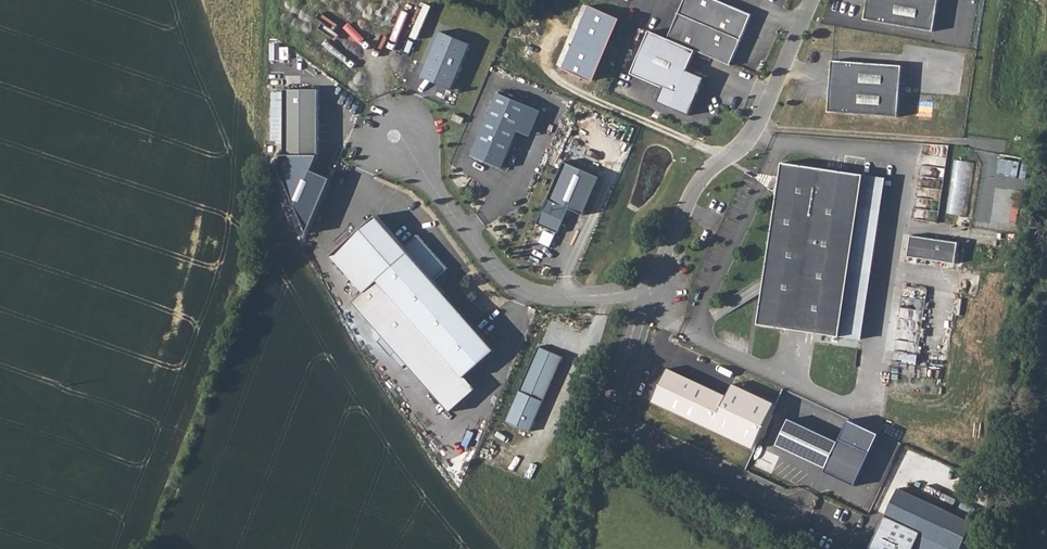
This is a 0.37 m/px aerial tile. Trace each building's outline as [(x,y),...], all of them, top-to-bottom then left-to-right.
[(669,38),(697,50),(731,65),(753,15),(718,0),(685,0),(669,38)] [(866,21),(935,33),(940,0),(869,0),(866,21)] [(623,22),(591,7),(564,70),(597,85),(623,22)] [(472,44),(442,31),(423,77),(453,89),(472,44)] [(669,38),(650,31),(632,74),(664,87),(658,102),(690,115),(706,78),(688,70),(697,50),(669,38)] [(904,68),(833,62),(829,114),(900,119),(904,68)] [(320,89),(286,89),(285,155),(320,155),(320,89)] [(499,93),(472,156),(503,169),(519,131),(530,106),(499,93)] [(542,111),(530,106),(519,131),(531,136),(542,111)] [(464,118),(455,114),(453,119),(462,123),(464,118)] [(825,166),(783,160),(780,184),(779,192),(767,277),(760,322),(843,334),(867,337),(875,256),(882,207),(885,181),(866,172),(825,166)] [(949,213),(968,215),(973,161),(954,160),(949,213)] [(564,161),(537,224),(559,233),(569,209),(585,215),(601,177),(564,161)] [(378,215),(332,255),(366,293),(380,280),(466,377),(497,350),(435,280),(448,269),(418,235),(406,247),(378,215)] [(960,242),(911,235),(908,256),(956,264),(960,242)] [(539,346),(507,420),(532,431),(564,357),(539,346)] [(731,397),(664,368),(650,400),(713,430),(731,397)] [(876,458),(786,418),(773,446),(862,490),(876,458)] [(884,512),(918,530),(910,548),(911,548),(959,548),(971,519),(897,485),(884,512)] [(884,512),(869,548),(909,548),(910,548),(918,530),(884,512)]
